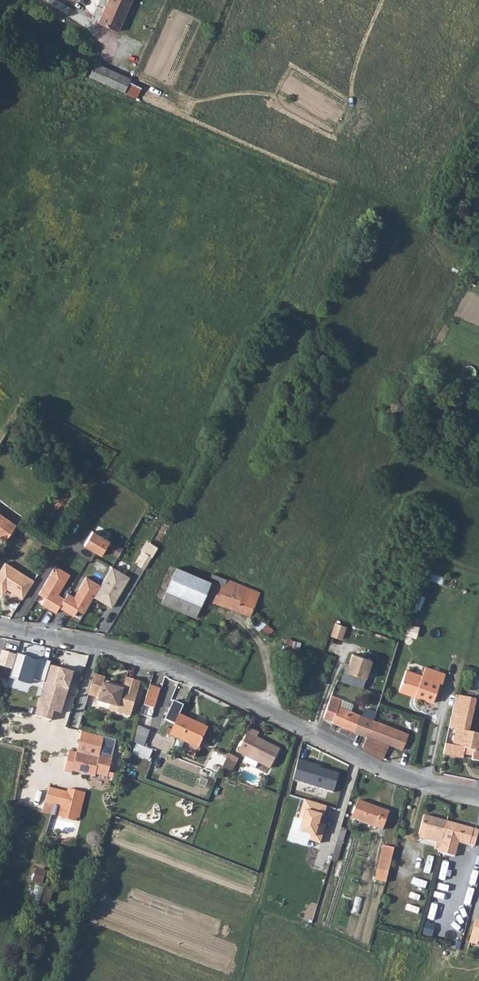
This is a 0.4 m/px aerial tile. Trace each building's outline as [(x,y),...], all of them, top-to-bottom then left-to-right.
[(118,30),(131,0),(109,0),(99,22),(118,30)] [(89,77),(124,92),(130,79),(95,64),(89,77)] [(79,75),(84,77),(87,71),(81,68),(79,75)] [(5,542),(16,525),(0,514),(0,539),(5,542)] [(92,531),(84,545),(101,556),(109,541),(92,531)] [(118,556),(123,547),(117,544),(113,552),(118,556)] [(34,580),(5,563),(0,571),(0,593),(5,592),(6,589),(22,599),(34,580)] [(55,566),(38,594),(44,598),(41,604),(55,613),(58,607),(64,598),(57,594),(69,575),(55,566)] [(111,567),(100,586),(93,597),(111,608),(129,578),(111,567)] [(178,611),(193,575),(175,568),(161,604),(178,611)] [(178,611),(195,618),(203,599),(223,606),(251,616),(259,593),(212,575),(210,582),(196,576),(193,575),(178,611)] [(64,598),(58,607),(73,616),(77,610),(83,614),(93,597),(100,586),(85,577),(74,597),(67,593),(64,598)] [(344,638),(347,625),(336,622),(332,635),(344,638)] [(280,659),(295,663),(299,643),(285,640),(283,651),(282,651),(280,659)] [(1,650),(0,653),(0,666),(11,669),(15,656),(15,654),(1,650)] [(11,669),(9,679),(30,685),(31,679),(44,683),(49,662),(36,659),(36,663),(15,656),(11,669)] [(372,663),(354,656),(347,674),(344,673),(340,683),(362,691),(372,663)] [(398,690),(413,695),(413,697),(431,704),(438,684),(440,685),(443,676),(423,668),(419,677),(404,672),(398,690)] [(44,683),(35,715),(59,723),(73,673),(58,669),(54,686),(44,683)] [(108,711),(129,716),(139,682),(125,678),(122,687),(103,681),(104,678),(93,675),(87,696),(98,699),(97,702),(109,706),(108,711)] [(144,700),(143,704),(153,708),(159,688),(149,684),(144,700)] [(367,737),(373,721),(375,713),(365,709),(362,716),(338,706),(341,699),(331,696),(323,718),(333,722),(332,723),(355,733),(367,737)] [(461,760),(462,756),(469,751),(472,752),(470,762),(478,764),(478,742),(477,741),(478,735),(467,733),(474,701),(454,697),(447,730),(455,731),(452,747),(444,746),(441,756),(461,760)] [(173,700),(164,719),(174,724),(169,735),(198,748),(207,728),(179,715),(183,705),(173,700)] [(367,737),(389,746),(395,748),(401,731),(373,721),(367,737)] [(395,748),(401,751),(407,736),(401,731),(395,748)] [(103,737),(81,732),(77,750),(70,748),(64,773),(72,775),(73,771),(95,777),(96,774),(107,777),(109,771),(110,772),(112,771),(114,769),(115,768),(115,766),(114,764),(112,762),(111,762),(112,758),(99,755),(103,737)] [(238,752),(269,768),(279,750),(247,734),(238,752)] [(362,748),(383,760),(389,746),(367,737),(362,748)] [(151,757),(153,748),(136,745),(134,754),(151,757)] [(221,768),(231,773),(239,758),(228,753),(221,768)] [(332,792),(337,773),(319,768),(319,766),(298,759),(291,782),(332,792)] [(61,819),(74,822),(81,792),(69,789),(61,819)] [(43,804),(64,809),(67,795),(47,790),(43,804)] [(321,822),(327,804),(307,799),(298,830),(311,834),(310,838),(321,841),(326,823),(321,822)] [(352,818),(383,830),(385,824),(388,825),(390,818),(387,817),(389,812),(358,801),(352,818)] [(418,837),(442,844),(447,821),(426,816),(424,816),(418,837)] [(455,857),(459,842),(475,846),(478,831),(478,830),(447,821),(442,844),(439,853),(455,857)] [(375,880),(386,883),(395,848),(384,846),(375,880)] [(331,860),(336,862),(339,852),(334,851),(331,860)] [(42,883),(46,872),(37,869),(33,880),(42,883)] [(470,943),(477,945),(478,942),(478,922),(476,921),(470,943)]
